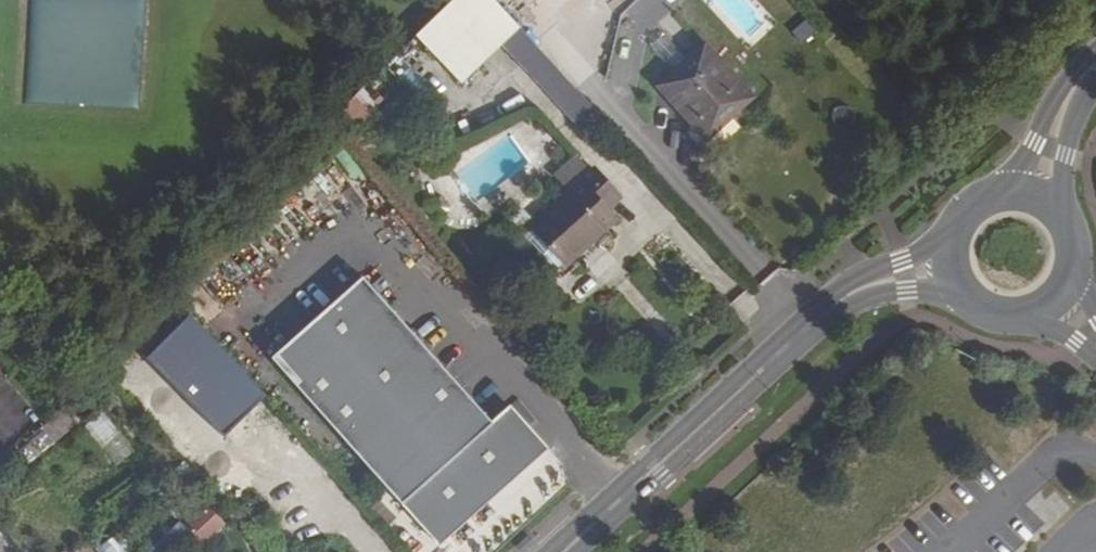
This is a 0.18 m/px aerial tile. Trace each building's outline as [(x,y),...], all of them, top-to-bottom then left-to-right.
[(417,35),(462,81),(518,25),(495,0),(453,0),(417,35)] [(660,87),(701,131),(728,107),(734,113),(753,97),(706,46),(660,87)] [(595,110),(557,69),(542,83),(579,124),(595,110)] [(707,138),(734,113),(728,107),(701,131),(707,138)] [(597,216),(606,208),(608,210),(622,198),(594,168),(591,171),(577,156),(555,176),(570,191),(532,226),(568,266),(609,228),(597,216)] [(608,210),(606,208),(597,216),(609,228),(617,220),(608,210)] [(362,278),(271,359),(438,545),(545,449),(508,409),(492,423),(362,278)] [(115,466),(132,453),(101,413),(84,425),(115,466)] [(190,535),(198,545),(224,526),(216,516),(190,535)] [(528,534),(516,545),(522,551),(533,540),(528,534)] [(111,542),(97,551),(98,551),(118,551),(111,542)]
